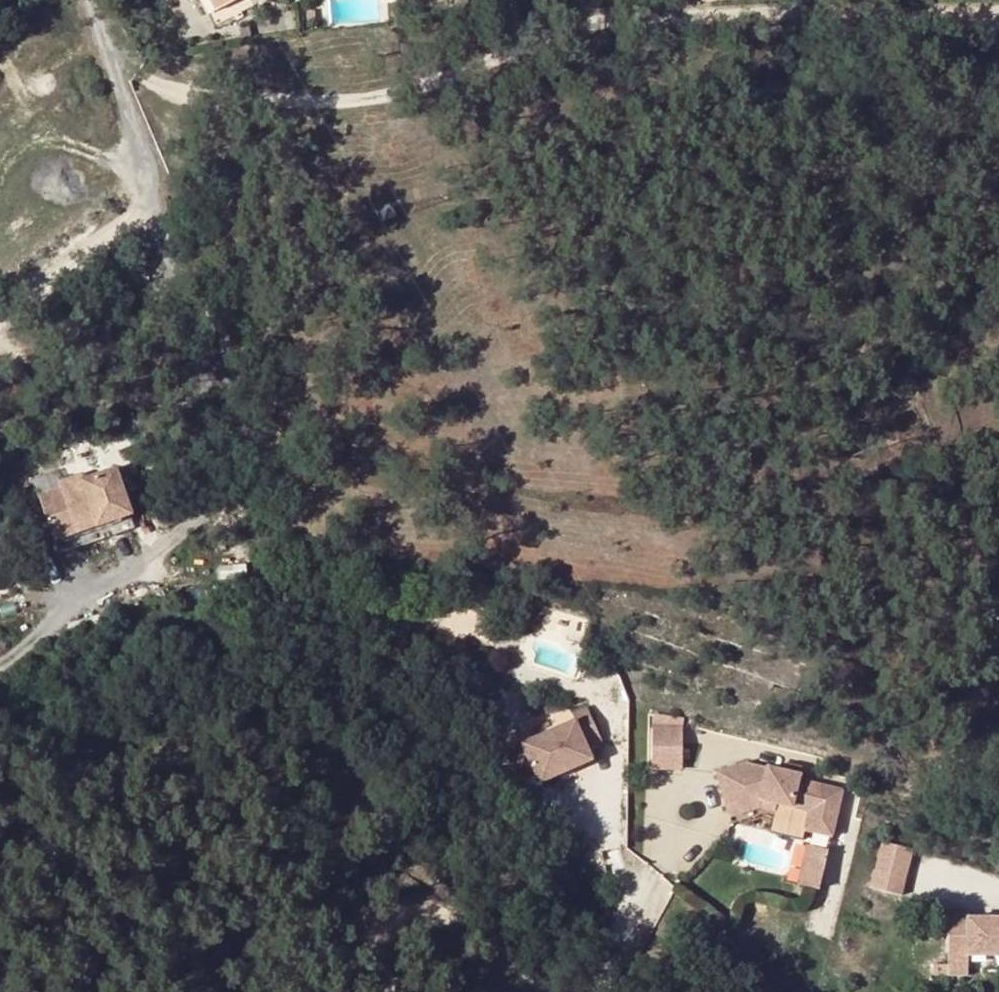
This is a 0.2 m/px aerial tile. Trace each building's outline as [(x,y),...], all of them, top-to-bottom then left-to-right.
[(221,7),(218,0),(210,0),(216,10),(221,7)] [(543,12),(556,11),(555,0),(543,0),(543,12)] [(250,28),(240,29),(241,37),(251,37),(250,28)] [(42,501),(52,528),(122,487),(118,475),(88,485),(86,478),(64,486),(66,493),(42,501)] [(122,487),(52,528),(57,544),(82,536),(86,547),(108,540),(104,528),(133,518),(122,487)] [(572,723),(502,753),(515,782),(532,775),(537,784),(589,761),(585,750),(599,743),(583,709),(569,715),(572,723)] [(680,728),(650,728),(650,768),(680,768),(680,728)] [(761,767),(728,773),(736,811),(768,805),(786,809),(806,813),(802,830),(829,838),(840,793),(811,785),(812,780),(761,767)] [(768,805),(736,811),(738,820),(770,813),(784,816),(786,809),(768,805)] [(882,838),(870,887),(903,896),(915,847),(882,838)] [(825,853),(805,848),(796,886),(816,891),(825,853)] [(996,919),(996,928),(986,928),(986,920),(967,920),(966,915),(946,916),(945,957),(966,957),(998,957),(998,920),(996,919)] [(996,919),(986,920),(986,928),(996,928),(996,919)] [(966,957),(945,957),(944,977),(966,977),(966,957)]
